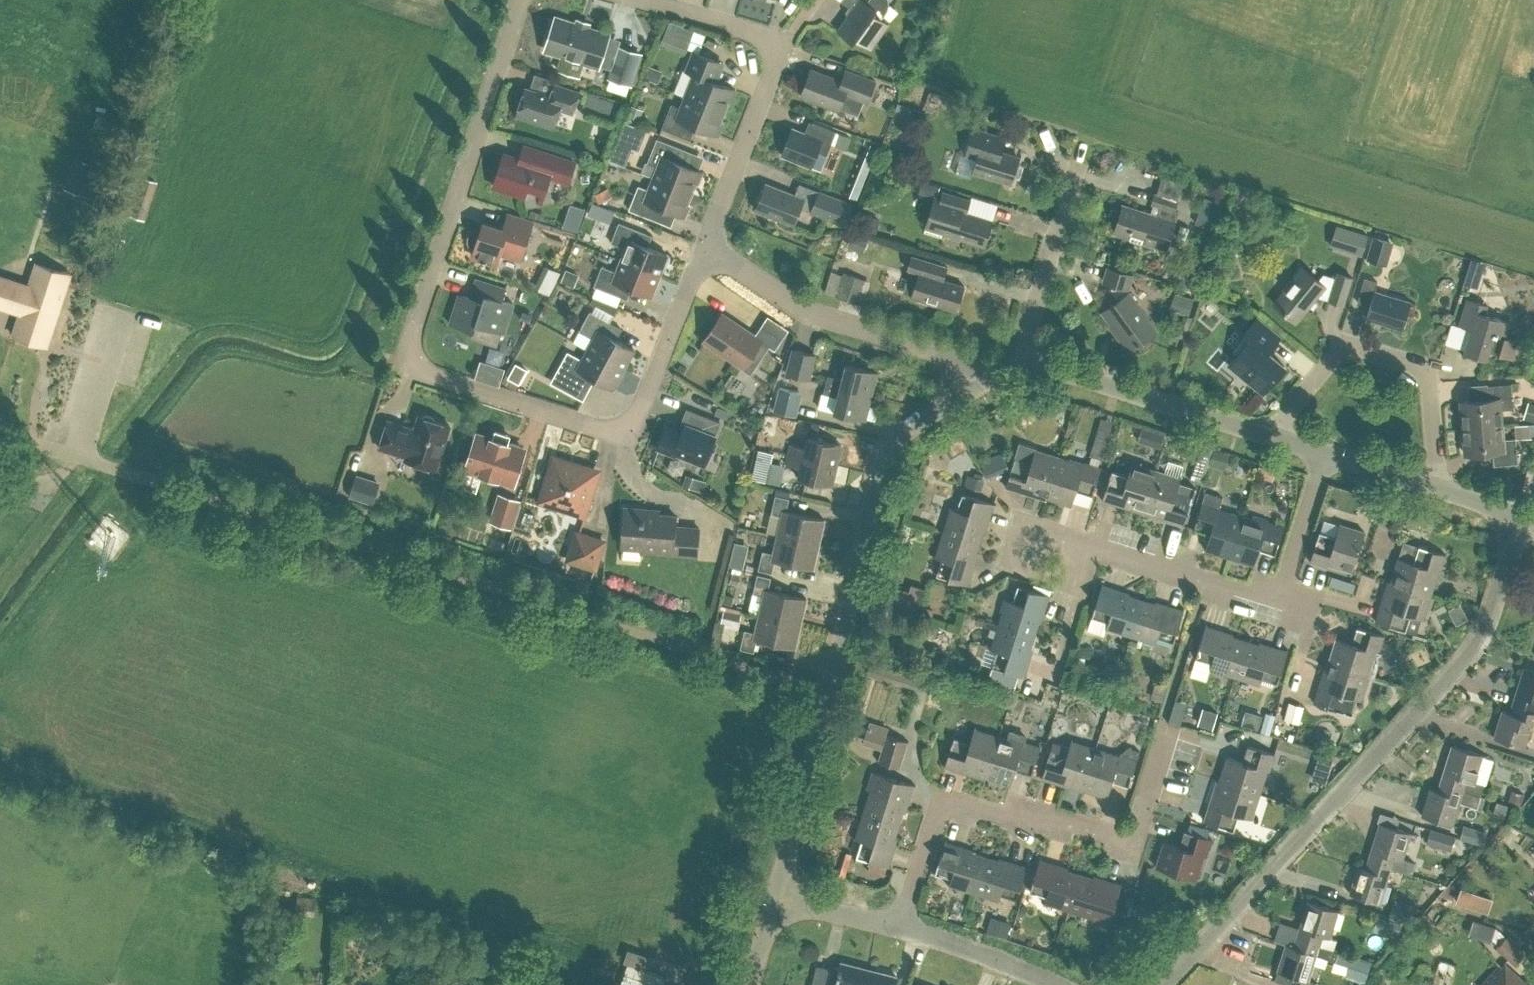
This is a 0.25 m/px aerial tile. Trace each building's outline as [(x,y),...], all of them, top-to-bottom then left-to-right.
[(871,48),(889,24),(883,19),(884,16),(886,17),(890,12),(892,5),(891,0),(841,0),(852,8),(837,30),(853,42),(856,38),(871,48)] [(546,47),(609,68),(619,39),(607,35),(556,18),(546,47)] [(620,47),(611,76),(630,83),(639,54),(620,47)] [(697,66),(685,95),(724,110),(728,100),(731,101),(735,89),(714,80),(712,77),(719,60),(694,50),(689,63),(697,66)] [(646,77),(660,82),(665,70),(651,65),(646,77)] [(801,95),(838,110),(844,94),(867,103),(875,80),(846,69),(841,80),(811,68),(801,95)] [(579,91),(555,83),(551,95),(525,87),(517,112),(555,124),(560,108),(573,112),(579,91)] [(615,116),(619,103),(589,93),(584,106),(615,116)] [(662,127),(685,136),(690,123),(718,134),(722,122),(720,121),(724,110),(685,95),(681,107),(671,103),(662,127)] [(896,114),(914,119),(917,108),(900,102),(896,114)] [(628,116),(640,121),(646,108),(634,103),(628,116)] [(627,121),(619,141),(641,150),(649,130),(627,121)] [(792,127),(781,154),(811,166),(817,150),(826,154),(831,142),(792,127)] [(843,140),(853,145),(837,179),(860,190),(882,143),(849,128),(843,140)] [(973,169),(1012,181),(1020,158),(991,149),(995,138),(972,130),(965,153),(977,156),(973,169)] [(658,165),(653,177),(691,192),(695,181),(698,182),(703,171),(681,162),(686,149),(657,138),(647,161),(658,165)] [(550,197),(547,183),(549,175),(568,181),(575,161),(534,148),(530,161),(504,153),(494,185),(526,196),(527,202),(538,199),(541,200),(542,199),(550,197)] [(629,209),(658,220),(663,207),(685,216),(690,204),(687,203),(691,192),(653,177),(648,189),(638,185),(629,209)] [(921,192),(939,198),(943,186),(925,180),(921,192)] [(766,182),(755,209),(793,224),(804,197),(766,182)] [(613,194),(610,187),(597,194),(601,201),(613,194)] [(942,232),(985,245),(992,220),(966,212),(970,199),(943,190),(938,204),(933,202),(924,230),(941,235),(942,232)] [(845,224),(853,204),(819,191),(811,211),(845,224)] [(1204,195),(1194,220),(1213,227),(1223,202),(1204,195)] [(1114,231),(1166,247),(1174,221),(1122,204),(1114,231)] [(482,262),(485,262),(486,260),(492,261),(498,262),(498,261),(501,253),(521,260),(534,220),(507,212),(502,227),(482,220),(479,232),(475,232),(471,233),(469,237),(469,241),(471,244),(474,246),(472,253),(471,254),(477,257),(483,259),(482,262)] [(861,226),(878,232),(883,218),(866,212),(861,226)] [(576,230),(580,218),(564,213),(560,225),(576,230)] [(621,259),(659,274),(667,253),(647,246),(652,235),(619,222),(611,241),(626,247),(621,259)] [(1350,229),(1344,249),(1362,254),(1368,234),(1350,229)] [(1365,257),(1385,264),(1393,241),(1373,234),(1365,257)] [(912,296),(956,310),(964,285),(939,277),(943,264),(911,255),(907,268),(910,269),(903,290),(913,292),(912,296)] [(594,285),(627,298),(631,287),(651,295),(659,274),(621,259),(616,271),(602,265),(594,285)] [(12,309),(20,311),(13,333),(38,341),(47,344),(49,337),(68,280),(70,273),(61,270),(36,262),(29,284),(21,282),(0,275),(0,305),(12,309)] [(535,286),(550,294),(561,272),(546,264),(535,286)] [(1108,323),(1127,349),(1156,329),(1128,289),(1133,273),(1107,265),(1103,280),(1112,283),(1110,290),(1117,299),(1102,310),(1110,322),(1108,323)] [(1272,302),(1295,322),(1318,294),(1328,297),(1328,298),(1343,303),(1352,276),(1336,271),(1335,277),(1320,272),(1316,277),(1301,265),(1281,289),(1283,290),(1272,302)] [(567,267),(562,280),(576,286),(581,273),(567,267)] [(832,269),(825,290),(864,303),(872,279),(844,270),(843,273),(832,269)] [(1366,317),(1401,327),(1409,300),(1374,290),(1377,281),(1364,277),(1357,300),(1370,304),(1366,317)] [(459,293),(450,323),(473,330),(473,334),(475,337),(478,339),(481,339),(485,338),(487,335),(489,328),(504,332),(513,303),(503,299),(506,288),(476,278),(471,296),(459,293)] [(1505,335),(1510,320),(1484,312),(1487,303),(1467,297),(1459,324),(1471,328),(1464,351),(1486,358),(1489,350),(1499,353),(1512,357),(1518,339),(1505,335)] [(588,348),(623,368),(634,348),(616,338),(622,328),(590,311),(580,330),(594,337),(588,348)] [(1175,331),(1183,334),(1190,315),(1182,312),(1175,331)] [(754,334),(722,313),(704,340),(743,366),(761,340),(775,349),(781,339),(761,325),(754,334)] [(1263,348),(1274,334),(1254,318),(1242,333),(1245,335),(1234,348),(1237,351),(1228,362),(1263,391),(1284,365),(1263,348)] [(557,370),(589,388),(595,377),(613,387),(623,368),(588,348),(582,359),(568,351),(557,370)] [(816,354),(792,348),(786,373),(809,379),(816,354)] [(511,376),(522,382),(530,368),(518,362),(511,376)] [(825,384),(871,395),(877,371),(846,363),(842,378),(828,375),(825,384)] [(1461,400),(1463,427),(1501,424),(1500,408),(1513,407),(1511,382),(1487,384),(1488,398),(1469,399),(1461,400)] [(833,411),(865,419),(871,395),(825,384),(823,392),(837,396),(833,411)] [(774,410),(797,416),(803,393),(780,387),(774,410)] [(1533,419),(1533,400),(1525,398),(1520,415),(1533,419)] [(675,452),(705,463),(716,435),(714,435),(720,421),(687,408),(678,430),(666,426),(657,447),(674,454),(675,452)] [(426,413),(422,416),(419,415),(414,428),(388,420),(379,447),(406,455),(405,458),(436,468),(450,425),(435,420),(433,416),(426,413)] [(1520,436),(1533,435),(1533,423),(1519,424),(1520,436)] [(1492,450),(1493,464),(1518,462),(1516,436),(1503,438),(1501,424),(1463,427),(1465,452),(1492,450)] [(1142,427),(1138,440),(1161,447),(1165,434),(1142,427)] [(467,467),(482,472),(484,475),(493,478),(496,477),(513,482),(524,448),(521,447),(519,444),(511,442),(508,443),(477,433),(467,467)] [(788,453),(837,464),(841,444),(807,436),(805,446),(790,443),(788,453)] [(768,479),(775,450),(760,447),(754,475),(768,479)] [(1045,497),(1046,497),(1059,456),(1034,448),(1030,462),(1014,457),(1004,486),(1044,499),(1045,497)] [(1214,449),(1209,464),(1225,468),(1229,454),(1214,449)] [(798,477),(832,484),(837,464),(788,453),(785,463),(800,466),(798,477)] [(1046,497),(1071,505),(1076,488),(1092,493),(1100,467),(1083,461),(1082,463),(1059,456),(1046,497)] [(590,470),(555,459),(543,499),(583,512),(594,477),(590,470)] [(1268,459),(1263,468),(1280,477),(1285,468),(1268,459)] [(1101,498),(1142,512),(1156,469),(1131,461),(1127,476),(1110,471),(1101,498)] [(351,494),(376,502),(383,478),(366,473),(367,469),(360,467),(351,494)] [(1142,512),(1182,525),(1194,488),(1178,482),(1180,477),(1156,469),(1142,512)] [(683,483),(697,488),(701,477),(687,472),(683,483)] [(963,485),(979,489),(982,480),(966,475),(963,485)] [(489,519),(513,526),(522,497),(499,490),(489,519)] [(942,531),(978,542),(982,530),(984,531),(993,502),(963,492),(958,508),(950,506),(942,531)] [(777,533),(818,543),(824,518),(786,509),(789,497),(775,494),(771,512),(782,515),(777,533)] [(1204,548),(1229,556),(1242,515),(1201,501),(1193,527),(1209,532),(1204,548)] [(657,513),(657,515),(644,513),(645,508),(624,507),(621,546),(642,547),(641,551),(697,555),(699,527),(675,525),(676,515),(657,513)] [(1229,556),(1253,564),(1258,548),(1274,553),(1282,526),(1266,520),(1265,522),(1242,515),(1229,556)] [(1309,560),(1351,573),(1364,530),(1338,522),(1333,537),(1318,532),(1309,560)] [(936,574),(967,584),(976,556),(974,555),(978,542),(942,531),(934,556),(942,558),(936,574)] [(577,532),(568,559),(595,567),(603,540),(577,532)] [(758,569),(772,572),(775,560),(813,568),(818,543),(777,533),(773,552),(762,550),(758,569)] [(1397,555),(1389,580),(1431,593),(1438,570),(1440,571),(1445,554),(1418,545),(1413,560),(1397,555)] [(729,582),(739,584),(742,572),(731,570),(729,582)] [(759,613),(800,622),(806,597),(768,588),(771,576),(757,573),(753,592),(763,595),(759,613)] [(1374,620),(1403,629),(1408,613),(1423,617),(1431,593),(1389,580),(1387,579),(1374,620)] [(1105,626),(1130,634),(1141,598),(1128,594),(1129,592),(1101,583),(1091,614),(1107,619),(1105,626)] [(909,592),(905,605),(917,608),(924,588),(912,584),(909,592)] [(998,623),(1033,634),(1037,621),(1040,622),(1048,593),(1018,584),(1013,600),(1005,598),(998,623)] [(1130,634),(1155,642),(1157,635),(1173,640),(1183,609),(1155,600),(1154,602),(1141,598),(1130,634)] [(917,612),(930,616),(933,607),(920,602),(917,612)] [(737,612),(723,608),(720,624),(734,627),(737,612)] [(740,648),(754,651),(756,639),(795,647),(800,622),(759,613),(755,631),(744,629),(740,648)] [(993,666),(1023,676),(1032,648),(1030,647),(1033,634),(998,623),(990,648),(997,650),(993,666)] [(1209,668),(1234,676),(1246,639),(1232,635),(1233,633),(1205,624),(1195,655),(1211,660),(1209,668)] [(1328,662),(1369,674),(1376,651),(1378,651),(1383,634),(1356,626),(1351,641),(1335,637),(1328,662)] [(1234,676),(1259,683),(1261,676),(1278,681),(1287,650),(1259,641),(1258,643),(1246,639),(1234,676)] [(871,662),(868,670),(884,675),(886,667),(871,662)] [(1313,702),(1350,713),(1355,697),(1361,699),(1369,674),(1328,662),(1326,668),(1323,668),(1313,702)] [(1533,711),(1533,669),(1523,666),(1509,711),(1521,715),(1523,707),(1533,711)] [(1155,685),(1152,696),(1160,698),(1163,687),(1155,685)] [(1283,717),(1298,722),(1303,705),(1288,701),(1283,717)] [(1203,707),(1198,722),(1210,726),(1215,711),(1203,707)] [(1509,711),(1502,709),(1493,736),(1524,746),(1532,720),(1533,720),(1533,711),(1523,707),(1521,715),(1509,711)] [(1170,711),(1167,720),(1178,723),(1181,714),(1170,711)] [(1246,713),(1243,724),(1267,732),(1271,720),(1246,713)] [(984,778),(985,776),(998,735),(973,727),(969,742),(953,737),(944,765),(984,778)] [(907,740),(887,734),(879,760),(899,767),(907,740)] [(985,776),(1010,784),(1015,769),(1030,774),(1039,746),(1022,740),(1021,742),(998,735),(985,776)] [(1082,787),(1083,787),(1095,747),(1070,739),(1066,753),(1050,748),(1041,777),(1081,790),(1082,787)] [(1216,779),(1216,780),(1259,793),(1267,769),(1270,770),(1275,753),(1247,744),(1242,760),(1226,755),(1218,780),(1216,779)] [(1451,744),(1437,789),(1448,793),(1451,785),(1479,794),(1483,783),(1474,780),(1482,753),(1451,744)] [(1083,787),(1107,795),(1112,780),(1128,785),(1136,758),(1138,749),(1128,745),(1119,752),(1118,754),(1095,747),(1083,787)] [(862,813),(898,824),(902,811),(904,812),(913,783),(873,770),(868,786),(866,786),(865,787),(870,788),(862,813)] [(1203,820),(1232,829),(1237,813),(1251,818),(1259,793),(1216,780),(1203,820)] [(1421,814),(1451,824),(1458,801),(1476,806),(1479,794),(1451,785),(1448,793),(1437,789),(1430,787),(1421,814)] [(1523,793),(1511,789),(1507,801),(1519,805),(1523,793)] [(857,856),(887,865),(896,837),(894,837),(898,824),(862,813),(854,837),(862,839),(857,856)] [(1379,863),(1390,867),(1391,866),(1408,871),(1411,860),(1402,857),(1410,831),(1380,822),(1366,867),(1376,871),(1379,863)] [(1462,822),(1458,836),(1482,843),(1486,829),(1462,822)] [(1429,826),(1425,840),(1451,847),(1455,833),(1429,826)] [(1184,829),(1179,845),(1163,840),(1155,865),(1196,878),(1203,854),(1206,855),(1211,837),(1184,829)] [(948,884),(973,891),(984,855),(971,851),(972,849),(944,840),(935,871),(951,876),(948,884)] [(973,891),(998,899),(1000,891),(1016,896),(1026,866),(998,857),(997,859),(984,855),(973,891)] [(1043,901),(1068,909),(1080,873),(1067,869),(1067,867),(1039,858),(1030,888),(1046,893),(1043,901)] [(1349,892),(1379,902),(1387,878),(1390,867),(1379,863),(1376,871),(1366,867),(1365,868),(1358,865),(1349,892)] [(1068,909),(1093,916),(1095,909),(1112,914),(1121,884),(1093,875),(1092,877),(1080,873),(1068,909)] [(1412,901),(1393,896),(1388,915),(1406,920),(1412,901)] [(1307,941),(1318,945),(1322,934),(1329,937),(1338,910),(1307,899),(1292,945),(1305,949),(1307,941)] [(988,913),(983,929),(1004,936),(1009,920),(988,913)] [(1384,921),(1375,943),(1390,949),(1399,926),(1384,921)] [(1495,947),(1513,964),(1524,952),(1506,935),(1495,947)] [(1334,960),(1337,951),(1318,945),(1307,941),(1305,949),(1292,945),(1285,943),(1277,970),(1292,975),(1289,984),(1292,984),(1313,984),(1314,982),(1307,979),(1316,954),(1334,960)] [(868,968),(840,961),(834,984),(864,984),(868,968)] [(1504,962),(1499,968),(1496,966),(1479,984),(1533,984),(1526,978),(1524,981),(1504,962)] [(628,963),(620,984),(663,984),(666,976),(628,963)] [(896,975),(868,968),(864,984),(893,984),(896,975)]
